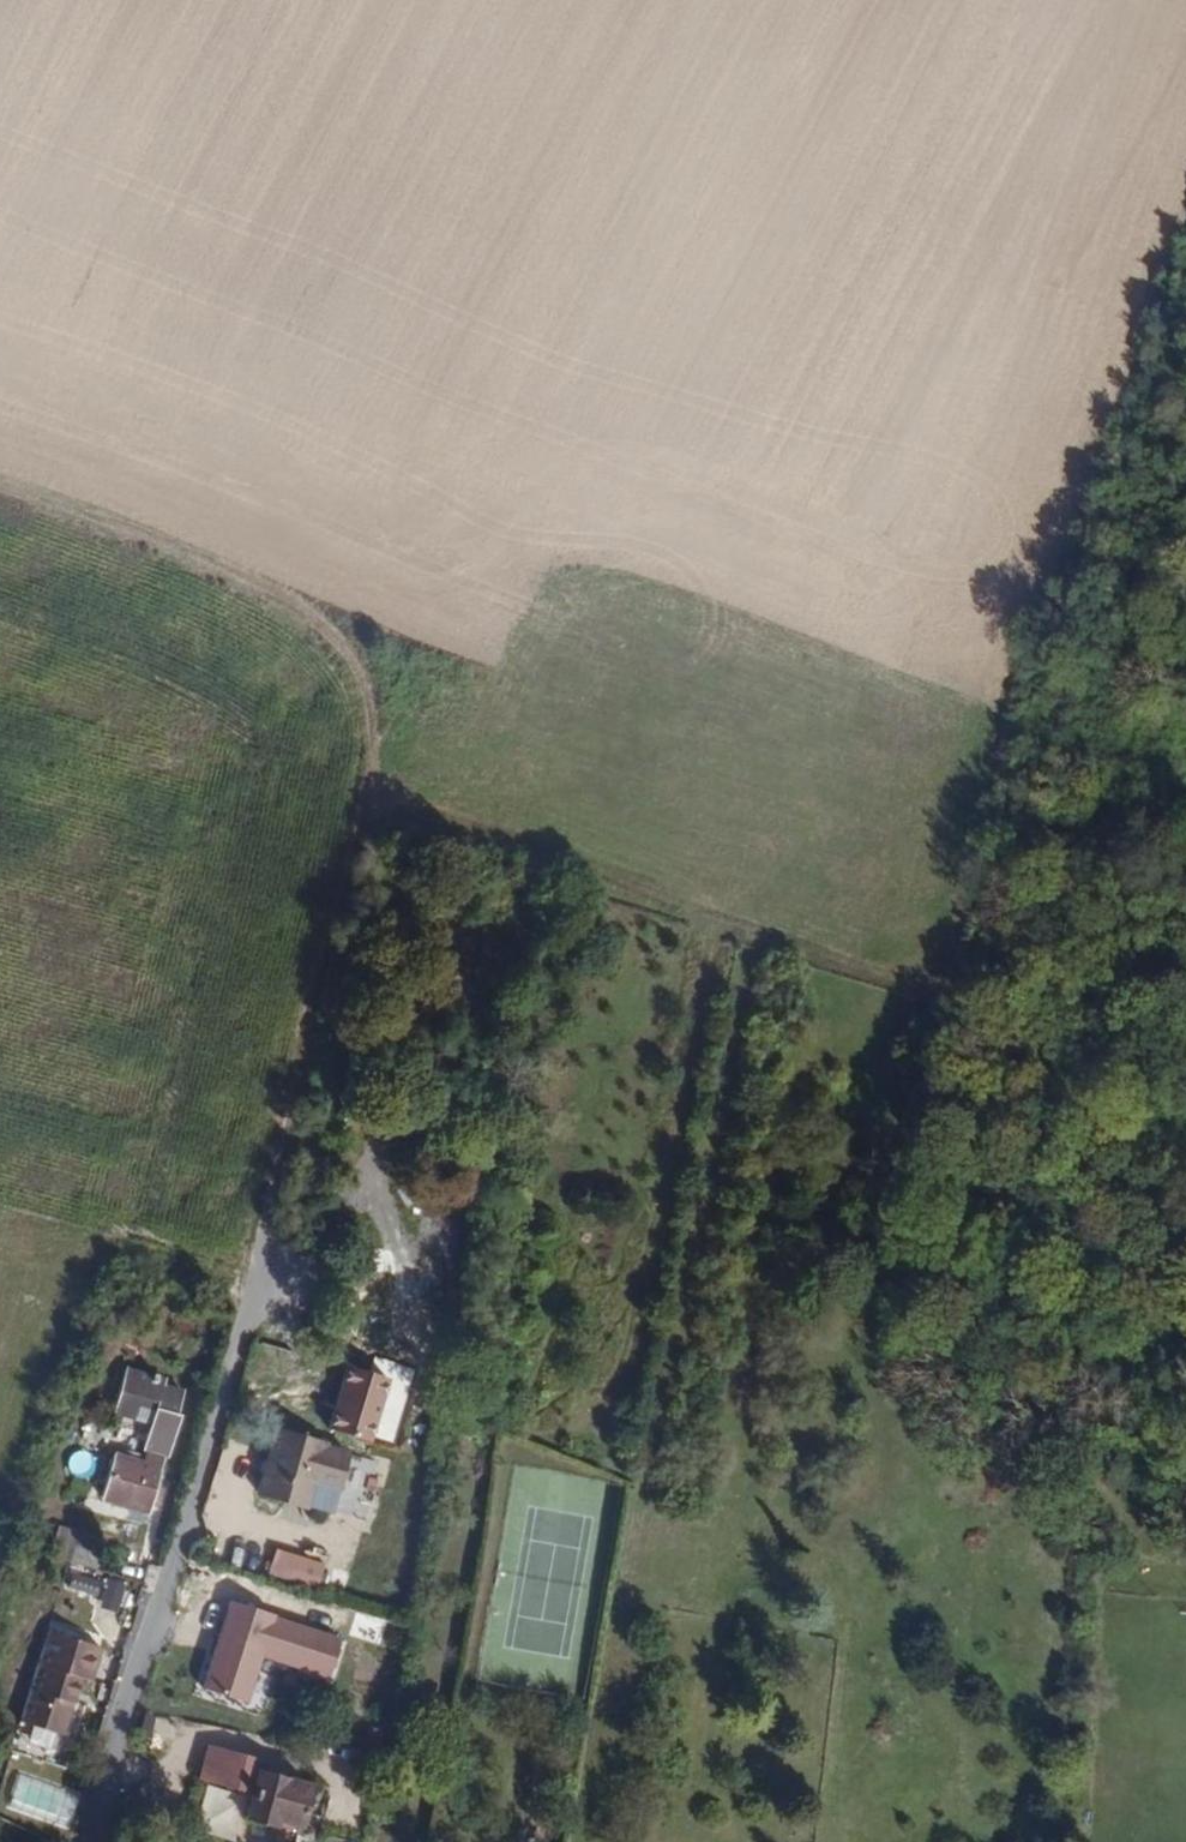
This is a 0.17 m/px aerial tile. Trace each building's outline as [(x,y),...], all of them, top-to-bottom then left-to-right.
[(135,1502),(152,1446),(154,1446),(166,1408),(162,1407),(170,1383),(151,1377),(153,1370),(115,1358),(102,1401),(117,1407),(122,1395),(140,1401),(135,1413),(127,1436),(131,1438),(126,1455),(101,1446),(87,1487),(135,1502)] [(135,1413),(140,1401),(122,1395),(117,1407),(135,1413)] [(303,1491),(319,1426),(265,1413),(249,1477),(303,1491)] [(54,1553),(63,1524),(38,1516),(28,1546),(54,1553)] [(101,1566),(110,1539),(63,1524),(54,1553),(101,1566)] [(301,1576),(308,1551),(258,1538),(252,1563),(301,1576)] [(67,1588),(96,1594),(100,1572),(72,1567),(67,1588)] [(339,1637),(227,1599),(198,1686),(242,1701),(257,1657),(327,1679),(339,1637)] [(50,1691),(59,1667),(65,1670),(75,1673),(87,1638),(33,1621),(5,1712),(46,1726),(57,1693),(50,1691)] [(57,1693),(65,1670),(59,1667),(50,1691),(57,1693)] [(226,1763),(235,1733),(206,1725),(198,1755),(226,1763)] [(291,1800),(300,1762),(249,1748),(238,1798),(268,1805),(271,1795),(291,1800)]
